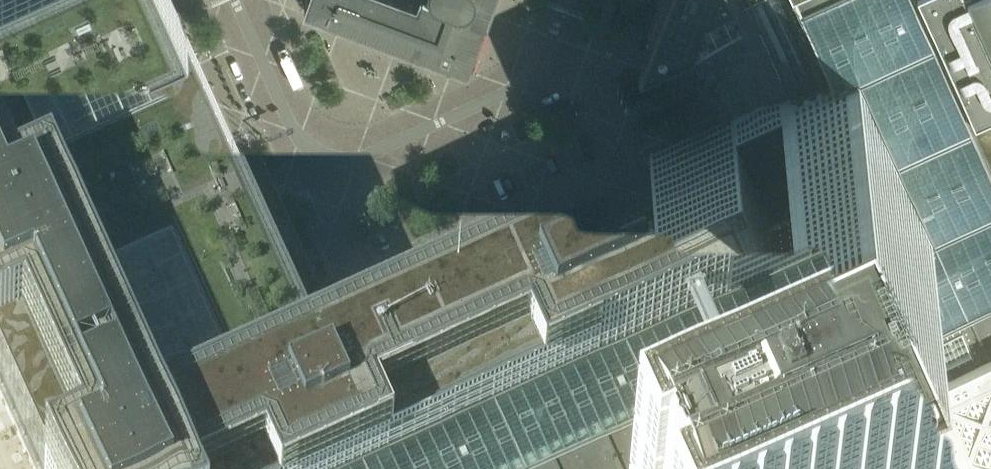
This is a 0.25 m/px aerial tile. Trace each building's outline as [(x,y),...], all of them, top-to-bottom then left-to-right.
[(731,9),(751,53),(706,74),(712,88),(757,68),(770,96),(772,101),(720,125),(684,142),(681,143),(675,145),(673,146),(650,157),(665,191),(666,193),(672,205),(673,208),(673,209),(392,335),(338,360),(221,99),(176,0),(0,0),(0,397),(33,468),(701,468),(708,466),(705,460),(729,450),(731,455),(733,454),(739,468),(755,468),(746,449),(759,443),(771,468),(782,468),(786,467),(772,437),(775,435),(772,430),(796,419),(799,425),(909,375),(922,369),(967,468),(990,468),(990,227),(945,247),(940,236),(933,221),(859,56),(846,28),(833,0),(736,0),(702,15),(705,21),(731,9)] [(486,12),(486,11),(487,9),(489,6),(488,6),(488,5),(487,5),(486,5),(486,4),(486,3),(487,2),(488,0),(306,0),(305,1),(304,4),(323,10),(328,12),(468,62),(486,12)] [(637,45),(673,29),(702,15),(736,0),(654,0),(637,45)] [(846,28),(859,56),(933,221),(940,236),(970,222),(972,221),(978,219),(984,216),(990,213),(990,0),(833,0),(846,28)] [(986,296),(984,291),(978,293),(975,295),(977,300),(986,296)] [(807,370),(799,374),(801,379),(809,375),(807,370)] [(776,390),(773,385),(765,389),(767,394),(776,390)] [(921,467),(922,462),(923,462),(931,458),(910,411),(902,415),(901,415),(896,413),(893,419),(894,422),(876,430),(875,427),(874,427),(869,425),(866,431),(867,434),(851,441),(849,439),(843,437),(841,442),(840,443),(841,445),(824,453),(823,450),(823,451),(817,449),(815,454),(814,454),(815,457),(798,465),(797,462),(796,462),(791,461),(788,466),(789,468),(922,468),(921,467)] [(704,423),(701,418),(693,422),(695,427),(704,423)] [(796,419),(772,430),(775,435),(779,445),(803,434),(799,425),(796,419)] [(705,460),(708,466),(709,468),(727,468),(736,465),(731,455),(729,450),(705,460)]
